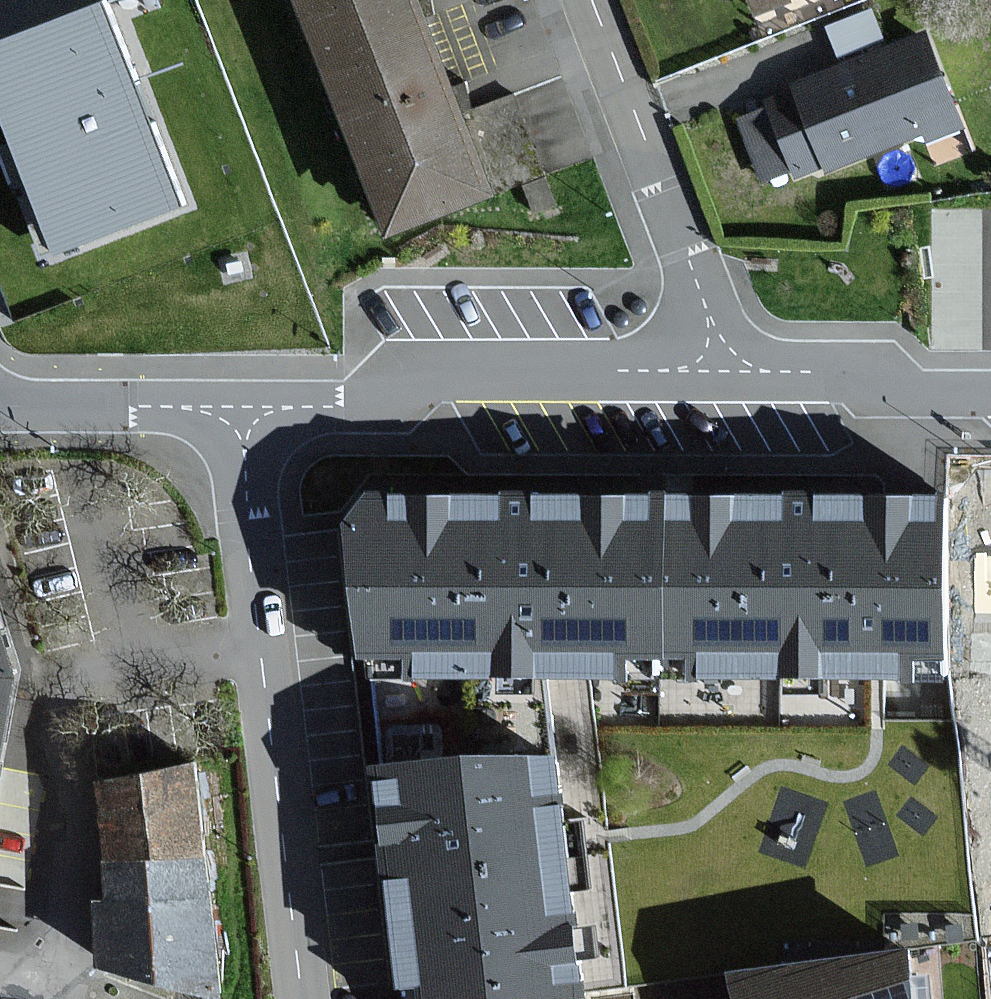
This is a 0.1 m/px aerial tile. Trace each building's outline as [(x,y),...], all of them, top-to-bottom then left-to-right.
[(418,0),(303,0),(390,227),(490,189),(457,102),(419,5),(418,0)] [(105,2),(0,42),(0,111),(54,252),(183,203),(105,2)] [(961,119),(930,35),(796,85),(798,89),(770,99),(799,176),(828,165),(829,169),(961,119)] [(669,657),(671,493),(609,492),(557,491),(480,491),(446,490),(369,489),(346,522),(361,658),(407,657),(406,678),(632,677),(633,657),(669,657)] [(953,676),(951,492),(852,493),(802,492),(735,493),(671,493),(669,657),(689,656),(691,677),(953,676)] [(8,745),(21,675),(0,607),(0,784),(8,745)] [(555,751),(379,772),(405,986),(422,984),(424,998),(550,998),(570,997),(584,995),(555,751)] [(106,958),(219,991),(192,769),(104,789),(116,908),(102,907),(106,958)] [(729,970),(738,998),(919,998),(914,946),(729,970)]
